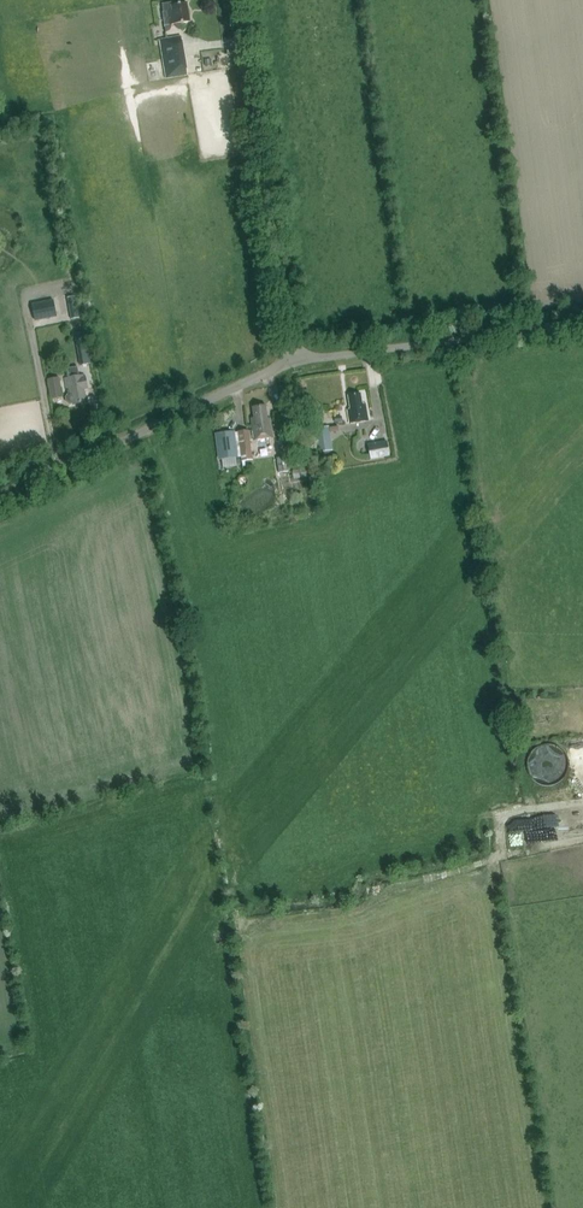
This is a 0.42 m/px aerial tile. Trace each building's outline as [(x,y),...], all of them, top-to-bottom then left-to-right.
[(185,4),(170,7),(170,4),(161,6),(162,14),(161,14),(163,27),(189,23),(185,4)] [(188,76),(181,36),(159,40),(166,79),(188,76)] [(79,295),(69,297),(70,304),(80,302),(79,295)] [(58,316),(54,299),(32,304),(36,321),(58,316)] [(75,334),(78,351),(88,349),(85,332),(75,334)] [(89,356),(79,358),(80,365),(91,363),(89,356)] [(77,367),(67,369),(68,376),(65,377),(68,394),(65,398),(66,402),(70,405),(72,404),(73,405),(87,403),(85,390),(88,390),(86,376),(82,377),(82,375),(79,375),(77,367)] [(48,379),(51,397),(62,395),(59,377),(48,379)] [(362,403),(361,393),(358,394),(347,395),(349,409),(346,410),(349,424),(366,421),(369,420),(366,402),(362,403)] [(268,418),(266,405),(252,407),(254,418),(251,418),(253,440),(256,440),(257,449),(273,447),(272,439),(273,438),(271,418),(268,418)] [(332,450),(329,426),(314,428),(319,462),(332,460),(331,450),(332,450)] [(238,431),(242,461),(253,460),(249,430),(238,431)] [(237,456),(233,432),(216,434),(220,458),(237,456)] [(371,459),(390,456),(387,441),(368,444),(371,459)] [(286,456),(276,457),(279,473),(288,471),(286,456)] [(308,476),(307,468),(292,470),(293,478),(308,476)]
